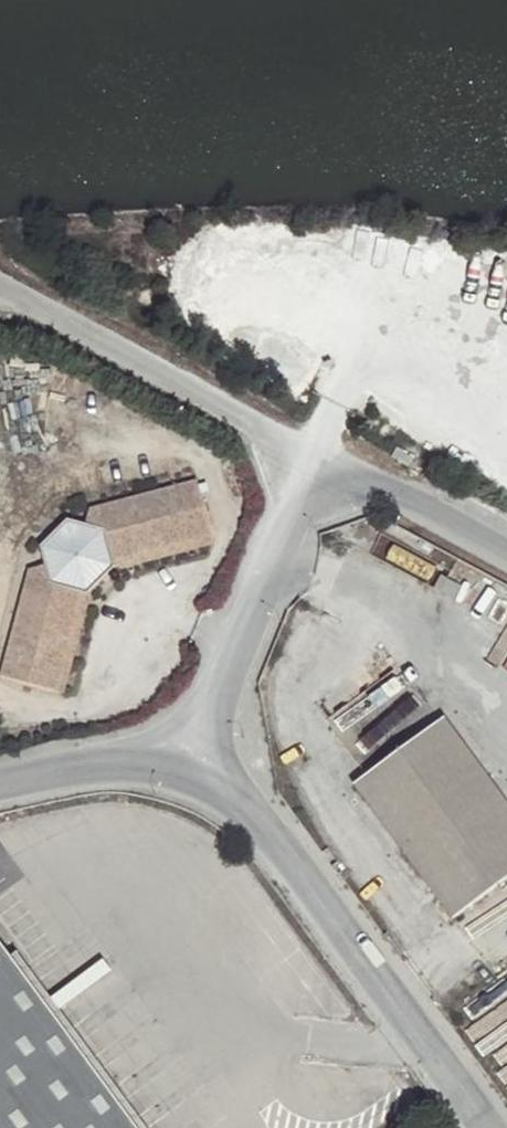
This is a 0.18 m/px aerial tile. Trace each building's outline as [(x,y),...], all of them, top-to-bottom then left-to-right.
[(0,675),(53,689),(79,589),(86,591),(110,569),(108,561),(209,533),(197,481),(85,510),(83,525),(68,518),(38,547),(43,563),(30,565),(0,675)] [(211,541),(209,533),(108,561),(110,569),(211,541)] [(432,588),(440,593),(447,578),(441,574),(432,588)] [(79,589),(53,689),(61,692),(86,591),(79,589)] [(444,717),(354,784),(452,919),(506,878),(506,804),(444,717)] [(12,960),(0,943),(0,1127),(134,1127),(12,960)] [(12,960),(134,1127),(149,1127),(21,953),(12,960)]
